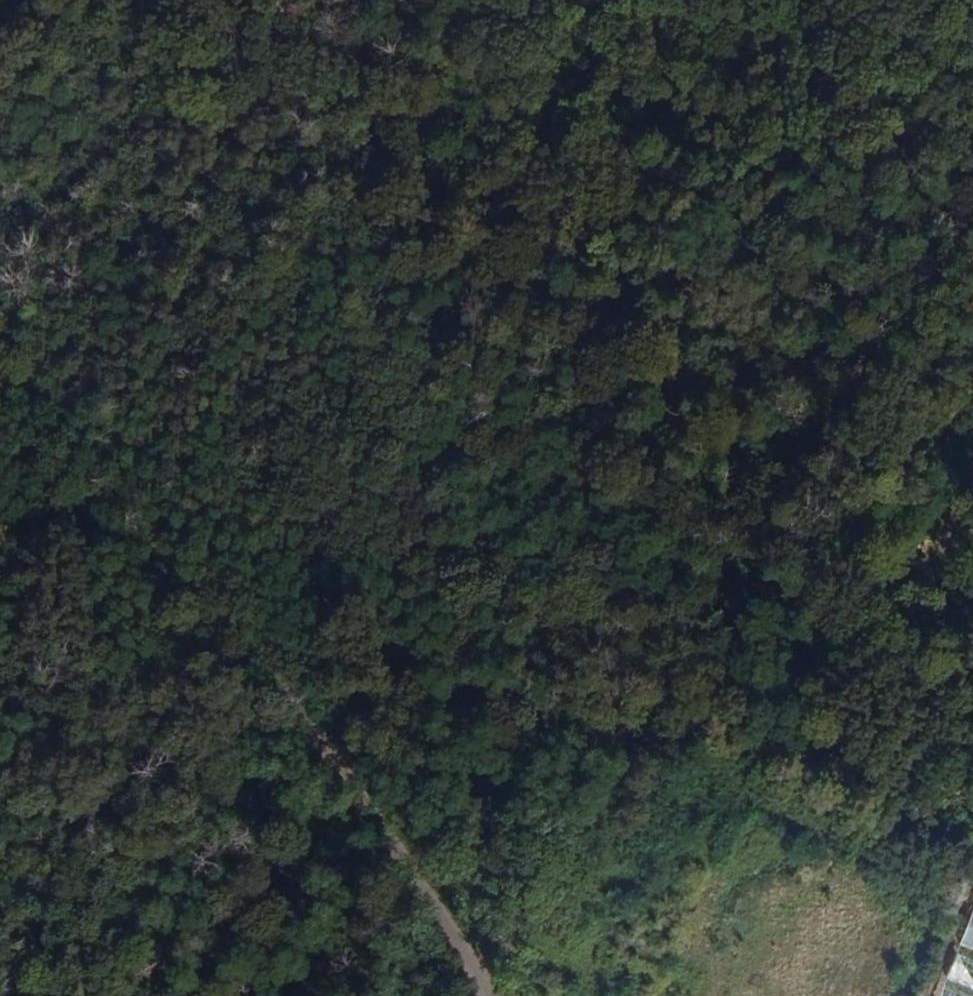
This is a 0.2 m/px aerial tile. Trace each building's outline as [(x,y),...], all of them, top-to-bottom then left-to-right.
[(962,948),(955,946),(939,995),(972,995),(972,912),(962,948)]
